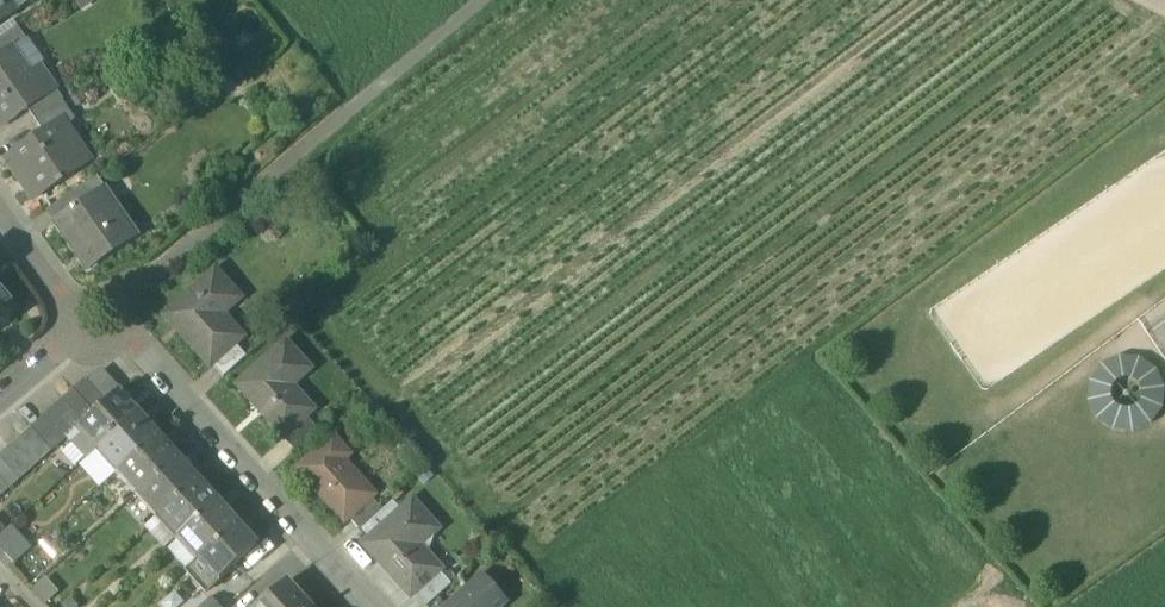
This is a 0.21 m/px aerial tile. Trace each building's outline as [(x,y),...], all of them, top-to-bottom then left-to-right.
[(31,0),(0,0),(0,21),(31,0)] [(81,10),(95,0),(73,0),(81,10)] [(0,28),(0,38),(17,27),(13,20),(0,28)] [(11,48),(12,49),(26,40),(17,27),(0,38),(0,55),(11,48)] [(42,64),(26,40),(12,49),(29,73),(39,66),(42,64)] [(27,109),(55,89),(39,66),(29,73),(12,49),(11,48),(0,55),(0,127),(27,109)] [(27,109),(35,120),(63,101),(55,89),(27,109)] [(71,113),(63,101),(35,120),(43,132),(61,120),(71,113)] [(28,173),(42,193),(75,171),(66,157),(80,147),(61,120),(43,132),(6,158),(20,178),(28,173)] [(46,211),(54,222),(88,199),(80,188),(46,211)] [(54,222),(87,270),(137,235),(123,214),(106,226),(88,199),(54,222)] [(167,315),(211,365),(212,364),(235,343),(242,336),(214,304),(232,289),(216,271),(167,315)] [(18,310),(0,288),(0,325),(18,310)] [(1154,333),(1164,350),(1164,326),(1154,333)] [(212,364),(224,377),(247,356),(235,343),(212,364)] [(284,436),(306,416),(313,410),(282,375),(300,359),(286,343),(239,385),(284,436)] [(1139,360),(1120,358),(1102,366),(1091,382),(1089,401),(1097,418),(1113,429),(1132,431),(1150,423),(1161,408),(1163,389),(1155,371),(1139,360)] [(88,383),(105,403),(117,392),(119,390),(102,370),(88,383)] [(84,379),(73,389),(95,412),(105,403),(88,383),(84,379)] [(84,422),(95,412),(73,389),(63,398),(84,422)] [(80,425),(85,430),(100,447),(137,414),(117,392),(105,403),(95,412),(84,422),(80,425)] [(80,425),(84,422),(63,398),(52,408),(73,431),(80,425)] [(63,441),(73,431),(52,408),(41,417),(63,441)] [(100,447),(120,470),(157,436),(137,414),(100,447)] [(282,437),(294,451),(318,430),(306,416),(284,436),(282,437)] [(52,450),(63,441),(41,417),(31,427),(52,450)] [(41,460),(52,450),(31,427),(20,436),(41,460)] [(86,459),(100,447),(85,430),(71,442),(86,459)] [(31,469),(41,460),(20,436),(10,446),(31,469)] [(120,470),(140,492),(177,458),(157,436),(120,470)] [(298,469),(344,521),(348,518),(371,497),(374,495),(342,461),(349,455),(334,438),(298,469)] [(86,459),(71,442),(61,452),(74,467),(79,464),(86,459)] [(31,469),(10,446),(0,455),(0,457),(20,479),(31,469)] [(86,459),(79,464),(100,487),(120,470),(100,447),(86,459)] [(20,479),(0,457),(0,478),(9,488),(20,479)] [(140,492),(160,514),(197,480),(177,458),(140,492)] [(9,488),(0,478),(0,497),(9,488)] [(160,514),(179,536),(217,502),(197,480),(160,514)] [(348,518),(359,530),(382,510),(371,497),(348,518)] [(179,536),(199,558),(237,525),(217,502),(179,536)] [(365,544),(411,596),(414,593),(439,571),(440,570),(409,535),(428,519),(413,502),(394,519),(365,544)] [(166,548),(179,536),(160,514),(144,527),(164,549),(166,548)] [(0,537),(0,548),(14,564),(33,547),(13,525),(7,530),(0,537)] [(237,525),(199,558),(220,581),(257,547),(237,525)] [(179,536),(166,548),(185,570),(199,558),(179,536)] [(206,593),(220,581),(199,558),(185,570),(206,593)] [(427,606),(452,585),(439,571),(414,593),(427,606)] [(45,578),(32,590),(45,604),(58,592),(45,578)] [(483,578),(469,590),(484,606),(497,595),(487,583),(483,578)] [(288,583),(288,582),(259,606),(309,606),(288,583)] [(484,606),(469,590),(450,606),(484,606)] [(484,606),(501,606),(505,603),(497,595),(484,606)] [(202,606),(219,606),(212,598),(202,606)]
